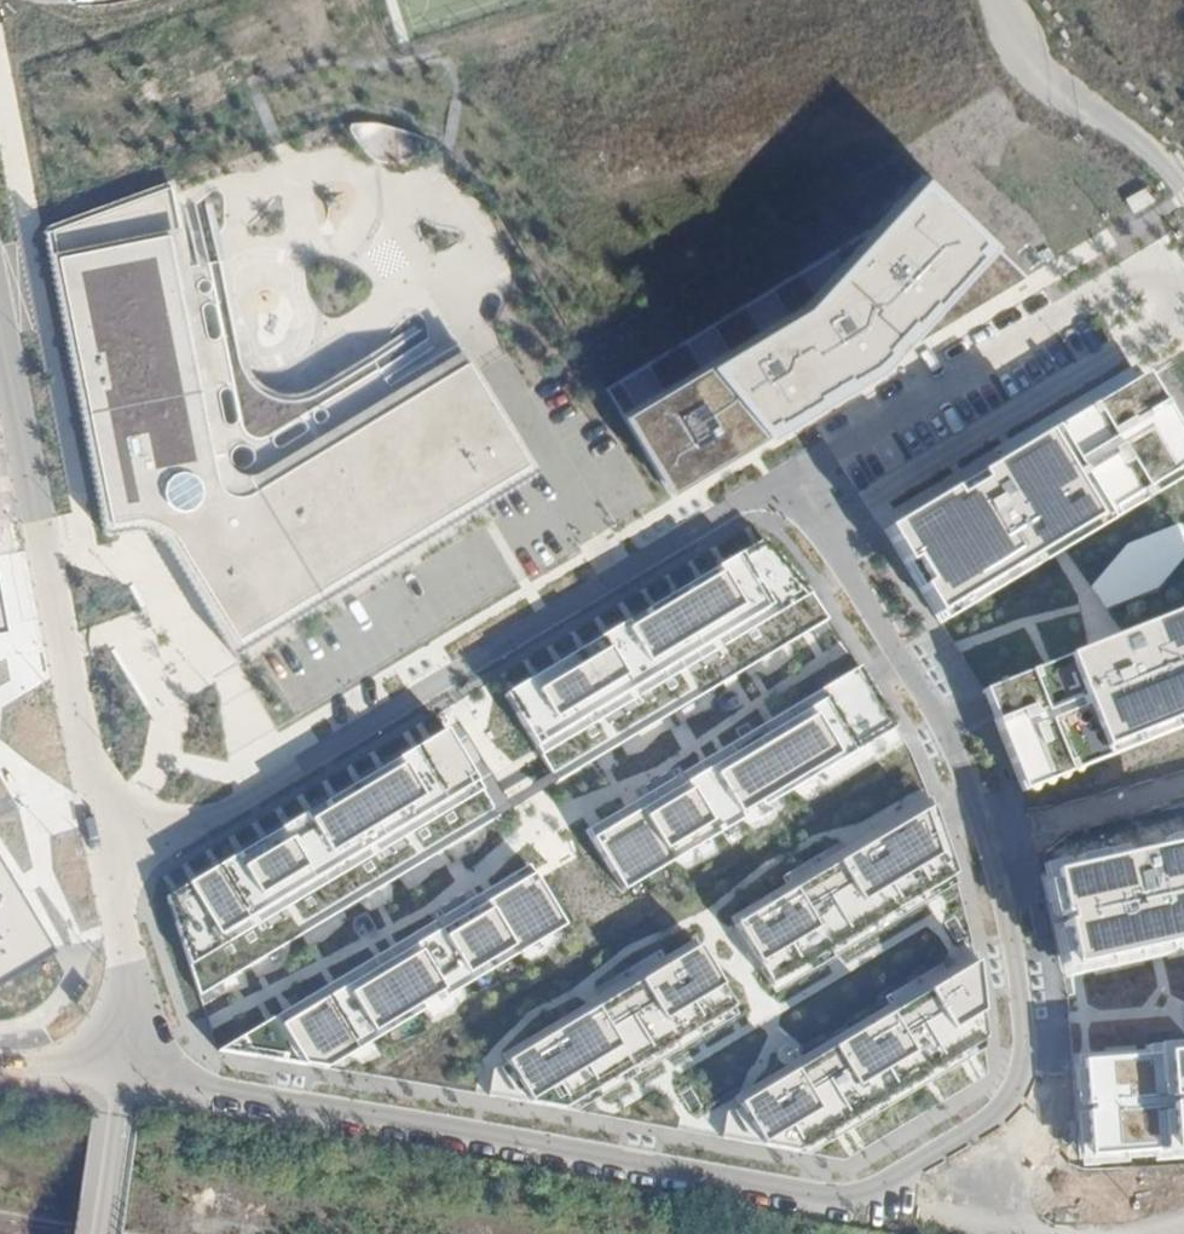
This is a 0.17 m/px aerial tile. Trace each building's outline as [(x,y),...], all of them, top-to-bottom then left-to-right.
[(369,124),(350,124),(351,131),(356,140),(364,150),(373,157),(379,161),(391,162),(401,161),(412,157),(422,152),(427,148),(431,143),(420,137),(409,133),(399,130),(384,125),(369,124)] [(670,496),(1026,280),(921,177),(871,229),(604,390),(622,418),(670,496)] [(168,188),(44,233),(103,535),(120,531),(130,530),(140,531),(149,533),(158,539),(164,544),(169,551),(181,572),(229,651),(231,655),(538,472),(532,461),(477,370),(459,341),(387,383),(306,431),(281,446),(252,463),(246,467),(218,484),(209,470),(226,460),(186,266),(168,188)] [(224,260),(186,266),(226,460),(209,470),(218,484),(246,467),(241,467),(236,465),(233,461),(233,455),(235,449),(242,446),(247,446),(253,450),(254,457),(252,463),(281,446),(276,445),(275,440),(275,437),(297,423),(301,423),(305,424),(306,427),(306,431),(387,383),(372,353),(305,392),(287,393),(270,388),(262,383),(248,371),(242,350),(224,260)] [(1078,524),(1183,459),(1183,454),(1138,381),(1031,447),(1078,524)] [(885,537),(932,614),(1078,524),(1031,447),(885,537)] [(762,541),(685,587),(734,673),(826,617),(792,564),(762,541)] [(734,673),(685,587),(621,626),(667,712),(734,673)] [(1092,651),(1123,736),(1183,711),(1183,614),(1092,651)] [(667,712),(621,626),(541,670),(593,756),(667,712)] [(1092,651),(984,695),(1016,778),(1123,736),(1092,651)] [(860,666),(705,762),(738,820),(896,729),(860,666)] [(593,756),(541,670),(480,708),(527,794),(593,756)] [(1123,736),(1016,778),(1019,787),(1183,721),(1183,711),(1123,736)] [(483,826),(435,736),(359,782),(406,873),(483,826)] [(705,762),(595,828),(631,886),(738,820),(705,762)] [(247,850),(294,939),(406,873),(359,782),(347,789),(247,850)] [(935,808),(839,866),(875,928),(958,879),(935,808)] [(1040,871),(1042,880),(1172,851),(1183,849),(1183,838),(1040,871)] [(1183,904),(1183,849),(1172,851),(1183,904)] [(197,996),(294,939),(247,850),(169,898),(180,936),(197,996)] [(1042,880),(1062,968),(1183,941),(1183,904),(1172,851),(1042,880)] [(48,944),(0,863),(0,972),(48,944)] [(530,866),(423,931),(457,989),(566,926),(530,866)] [(793,977),(875,928),(839,866),(757,915),(793,977)] [(423,931),(345,977),(380,1036),(457,989),(423,931)] [(577,1022),(615,1085),(741,1009),(704,946),(577,1022)] [(978,962),(898,1010),(935,1072),(987,1041),(978,962)] [(345,977),(245,1037),(216,1054),(319,1073),(380,1036),(345,977)] [(834,1133),(935,1072),(898,1010),(797,1071),(834,1133)] [(577,1022),(481,1081),(478,1098),(568,1113),(615,1085),(577,1022)] [(1142,1067),(1149,1157),(1183,1154),(1183,1064),(1142,1067)] [(1142,1067),(1075,1072),(1081,1161),(1149,1157),(1142,1067)] [(709,1139),(798,1155),(834,1133),(797,1071),(712,1121),(709,1139)] [(1149,1157),(1081,1161),(1082,1171),(1183,1164),(1183,1154),(1149,1157)]
